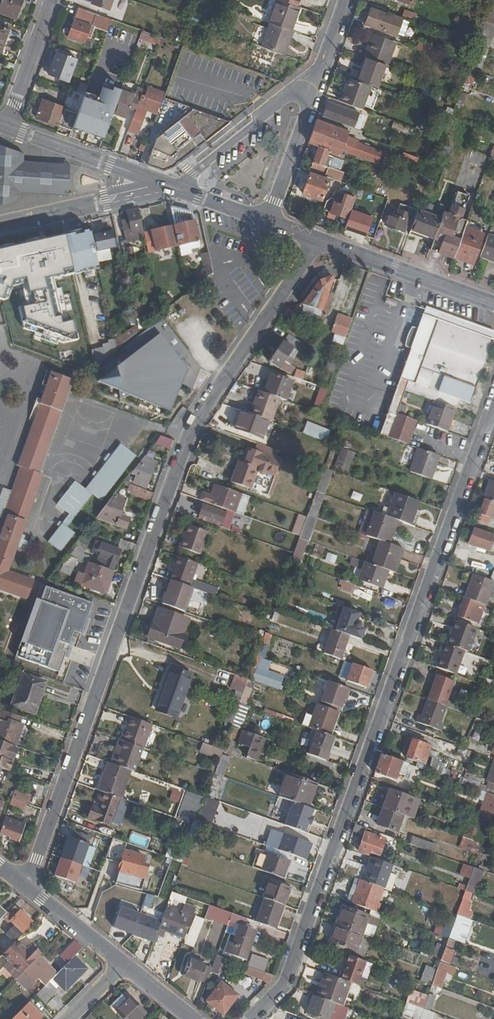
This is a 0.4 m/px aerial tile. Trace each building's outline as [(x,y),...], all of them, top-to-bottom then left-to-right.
[(0,11),(0,12),(18,18),(24,0),(4,0),(0,11)] [(95,2),(111,8),(115,0),(96,0),(95,2)] [(301,6),(299,5),(284,0),(279,0),(272,22),(293,30),(301,6)] [(97,24),(110,29),(114,18),(81,6),(70,35),(87,41),(89,34),(93,35),(97,24)] [(405,17),(391,12),(390,14),(373,8),(366,23),(399,35),(406,17),(405,17)] [(405,17),(406,17),(420,22),(422,15),(407,9),(405,17)] [(488,20),(479,43),(484,45),(489,47),(491,48),(493,41),(493,22),(488,20)] [(290,43),(295,30),(293,30),(272,22),(270,27),(260,23),(254,42),(260,44),(281,51),(284,52),(288,43),(290,43)] [(12,30),(0,26),(0,48),(4,50),(12,30)] [(142,36),(162,43),(165,36),(145,29),(142,36)] [(368,48),(365,56),(368,57),(388,64),(391,65),(398,41),(373,32),(371,40),(373,41),(370,49),(368,48)] [(420,49),(439,56),(442,47),(423,41),(420,49)] [(484,45),(479,43),(471,67),(478,70),(483,71),(491,48),(489,47),(484,45)] [(59,51),(55,63),(74,71),(79,58),(59,51)] [(388,64),(368,57),(359,80),(373,85),(380,87),(388,64)] [(74,71),(55,63),(51,73),(71,80),(74,71)] [(478,70),(471,67),(466,81),(473,84),(478,70)] [(359,80),(350,76),(341,100),(365,109),(373,85),(359,80)] [(103,139),(119,89),(104,84),(99,98),(87,93),(80,111),(74,128),(103,139)] [(159,114),(166,96),(167,92),(150,86),(146,96),(143,95),(138,108),(131,129),(140,133),(149,109),(159,114)] [(137,93),(133,106),(138,108),(143,95),(146,88),(140,86),(137,93)] [(40,115),(74,128),(80,111),(87,93),(71,88),(65,105),(47,98),(40,115)] [(121,96),(116,109),(130,114),(133,106),(137,93),(123,88),(121,96)] [(465,94),(459,92),(455,103),(461,105),(465,94)] [(488,102),(483,100),(478,112),(483,114),(488,102)] [(331,101),(325,116),(356,127),(361,112),(331,101)] [(173,167),(234,120),(196,107),(158,136),(148,163),(165,168),(173,167)] [(350,130),(319,118),(311,141),(321,144),(331,147),(343,152),(344,149),(379,161),(388,153),(381,151),(382,150),(359,142),(360,140),(348,136),(350,130)] [(408,133),(411,126),(396,120),(393,128),(408,133)] [(141,149),(146,151),(149,141),(145,139),(141,149)] [(331,147),(321,144),(312,169),(342,180),(345,171),(325,164),(329,154),(331,147)] [(70,166),(23,163),(24,154),(0,146),(0,206),(21,201),(21,192),(68,196),(70,166)] [(405,162),(408,153),(395,148),(391,156),(405,162)] [(331,178),(312,171),(304,191),(324,198),(331,178)] [(441,217),(433,241),(442,244),(456,249),(464,226),(469,212),(464,209),(471,187),(459,183),(451,205),(446,204),(441,217)] [(329,199),(322,208),(348,217),(355,197),(344,193),(340,203),(334,200),(338,192),(329,199)] [(385,223),(409,232),(417,209),(401,202),(395,215),(389,213),(385,223)] [(192,212),(170,207),(173,229),(145,235),(149,254),(180,248),(180,255),(192,253),(191,248),(198,246),(192,212)] [(417,209),(409,232),(433,241),(441,217),(417,209)] [(143,242),(137,212),(128,215),(130,223),(122,224),(127,245),(143,242)] [(464,226),(456,249),(453,256),(472,263),(483,233),(464,226)] [(90,233),(65,238),(73,274),(82,272),(82,275),(98,271),(97,264),(94,253),(91,239),(90,233)] [(115,233),(91,239),(94,253),(107,251),(117,249),(115,233)] [(480,255),(493,260),(493,236),(488,234),(480,255)] [(56,260),(52,242),(31,246),(32,253),(34,261),(35,265),(56,260)] [(456,249),(442,244),(438,254),(452,260),(453,256),(456,249)] [(107,251),(94,253),(97,264),(109,261),(107,251)] [(32,253),(26,254),(28,262),(34,261),(32,253)] [(203,289),(210,283),(209,281),(214,277),(209,257),(209,255),(201,256),(205,273),(193,282),(197,286),(199,284),(201,287),(203,289)] [(18,257),(0,261),(0,283),(12,280),(23,278),(18,257)] [(327,313),(333,297),(327,295),(333,278),(330,277),(319,281),(302,304),(311,308),(327,313)] [(24,285),(23,278),(12,280),(13,288),(24,285)] [(311,308),(306,323),(321,328),(327,313),(311,308)] [(454,408),(458,398),(470,402),(493,335),(493,332),(427,308),(426,310),(398,388),(434,401),(454,408)] [(344,337),(351,319),(336,315),(330,332),(344,337)] [(203,371),(187,352),(161,322),(123,351),(126,355),(114,363),(115,373),(98,386),(118,393),(120,402),(130,398),(172,413),(182,387),(184,387),(192,389),(203,371)] [(270,361),(289,374),(294,368),(289,364),(292,361),(287,357),(293,349),(296,350),(301,342),(290,334),(270,361)] [(94,371),(116,355),(115,352),(113,342),(107,342),(107,346),(101,347),(102,350),(90,352),(93,369),(94,371)] [(306,373),(306,374),(312,376),(317,363),(310,361),(306,373)] [(297,370),(294,378),(303,381),(306,374),(306,373),(297,370)] [(6,513),(28,520),(43,476),(41,475),(74,387),(76,380),(48,371),(43,386),(47,388),(38,414),(19,467),(22,468),(13,494),(6,513)] [(278,398),(287,402),(294,382),(271,375),(264,393),(278,398)] [(264,393),(260,392),(255,407),(252,406),(249,415),(268,421),(270,422),(278,398),(264,393)] [(426,425),(446,432),(454,408),(434,401),(426,425)] [(249,415),(238,410),(234,420),(239,423),(236,431),(261,440),(268,421),(249,415)] [(393,440),(413,447),(421,422),(402,416),(393,440)] [(310,436),(325,442),(327,434),(312,429),(310,436)] [(170,448),(173,439),(162,435),(156,443),(170,448)] [(103,500),(140,455),(124,443),(88,488),(78,480),(60,503),(72,513),(51,540),(63,550),(77,531),(69,524),(95,493),(103,500)] [(202,471),(247,488),(253,468),(256,469),(256,472),(258,473),(260,473),(262,471),(271,475),(277,459),(244,447),(238,461),(236,461),(235,464),(208,454),(202,471)] [(347,470),(354,452),(342,448),(336,466),(347,470)] [(408,472),(429,479),(438,455),(417,448),(408,472)] [(143,460),(130,476),(135,478),(132,486),(144,490),(154,463),(143,460)] [(484,498),(493,502),(493,482),(490,481),(484,498)] [(125,492),(151,501),(154,493),(144,490),(132,486),(128,484),(125,492)] [(241,493),(217,485),(213,497),(205,494),(203,500),(235,512),(241,493)] [(13,494),(4,491),(0,504),(0,521),(3,522),(6,513),(13,494)] [(360,502),(362,494),(353,491),(350,499),(360,502)] [(394,519),(408,524),(417,501),(394,493),(386,516),(394,519)] [(115,495),(97,517),(126,526),(129,517),(119,514),(124,499),(115,495)] [(484,498),(477,519),(487,523),(493,507),(493,508),(493,502),(484,498)] [(216,520),(219,512),(203,506),(200,514),(216,520)] [(380,541),(386,543),(394,519),(386,516),(374,512),(365,536),(380,541)] [(6,513),(3,522),(0,530),(0,593),(28,603),(37,577),(11,568),(28,520),(6,513)] [(299,536),(299,538),(306,541),(315,518),(307,515),(306,517),(299,536)] [(178,547),(200,555),(208,531),(190,525),(187,532),(182,531),(180,538),(181,539),(178,547)] [(473,528),(468,543),(493,553),(493,535),(473,528)] [(118,546),(133,552),(136,544),(121,538),(118,546)] [(104,567),(113,570),(121,550),(97,541),(93,551),(100,554),(99,557),(107,559),(104,567)] [(387,570),(391,572),(399,548),(386,543),(380,541),(371,564),(387,570)] [(176,556),(167,580),(170,581),(173,582),(188,587),(197,564),(176,556)] [(106,592),(113,570),(104,567),(90,562),(83,584),(106,592)] [(380,588),(387,570),(371,564),(364,562),(357,580),(380,588)] [(472,574),(464,597),(466,598),(476,602),(485,605),(493,581),(472,574)] [(165,596),(162,605),(185,613),(193,590),(188,587),(173,582),(167,597),(165,596)] [(92,602),(40,584),(15,656),(59,672),(73,630),(81,633),(92,602)] [(356,588),(353,593),(370,601),(372,596),(356,588)] [(476,602),(466,598),(459,616),(470,621),(476,602)] [(147,638),(178,649),(183,635),(182,634),(187,620),(158,610),(154,624),(152,624),(147,638)] [(448,644),(465,651),(468,652),(476,628),(456,621),(448,644)] [(338,659),(347,635),(331,629),(322,653),(338,659)] [(265,632),(262,641),(267,643),(270,634),(265,632)] [(445,643),(435,667),(457,675),(465,651),(448,644),(445,643)] [(268,670),(271,662),(260,657),(252,680),(280,690),(285,676),(268,670)] [(339,677),(345,679),(350,664),(344,661),(339,677)] [(365,688),(372,670),(353,664),(347,681),(365,688)] [(156,710),(175,716),(190,675),(171,668),(156,710)] [(436,675),(427,700),(445,707),(463,714),(464,710),(453,706),(445,703),(453,681),(436,675)] [(248,679),(240,677),(224,723),(232,725),(239,703),(248,679)] [(42,692),(45,684),(25,678),(15,705),(24,709),(23,712),(37,716),(44,692),(42,692)] [(340,708),(343,701),(347,688),(326,681),(319,701),(340,708)] [(445,707),(427,700),(422,716),(418,715),(415,723),(440,732),(443,724),(440,722),(445,707)] [(317,731),(329,735),(336,714),(316,707),(308,728),(317,731)] [(24,717),(4,710),(0,722),(0,740),(17,747),(25,725),(21,724),(24,717)] [(122,740),(142,747),(150,724),(129,716),(126,723),(127,725),(122,740)] [(222,750),(214,774),(228,779),(230,773),(224,771),(236,740),(234,738),(238,729),(231,726),(222,750)] [(327,752),(333,737),(329,735),(317,731),(311,746),(327,752)] [(256,761),(264,738),(248,733),(246,736),(240,733),(236,743),(248,748),(245,757),(256,761)] [(453,734),(450,744),(463,748),(466,738),(453,734)] [(425,764),(431,745),(409,738),(406,746),(410,747),(406,757),(425,764)] [(131,771),(134,772),(142,747),(122,740),(119,739),(111,763),(131,771)] [(12,762),(17,747),(0,740),(0,758),(12,762)] [(200,753),(212,755),(213,745),(201,744),(200,753)] [(307,754),(325,761),(327,752),(311,746),(310,745),(307,754)] [(16,763),(21,748),(17,747),(12,762),(16,763)] [(330,769),(336,765),(325,761),(307,754),(304,753),(302,759),(330,769)] [(381,753),(374,773),(395,780),(402,761),(381,753)] [(448,767),(457,769),(459,762),(450,759),(448,767)] [(120,798),(121,799),(131,771),(111,763),(106,775),(108,776),(102,793),(120,798)] [(279,797),(308,808),(317,784),(287,773),(279,797)] [(218,794),(221,785),(214,782),(210,791),(218,794)] [(31,796),(15,790),(9,807),(23,812),(25,804),(28,805),(31,796)] [(391,791),(384,808),(404,815),(406,816),(412,798),(391,791)] [(110,825),(120,798),(102,793),(101,792),(98,801),(102,803),(100,809),(92,807),(89,817),(110,825)] [(203,805),(201,810),(214,815),(218,802),(206,797),(203,805)] [(279,823),(304,832),(312,809),(308,808),(279,797),(272,817),(281,819),(279,823)] [(119,801),(112,823),(117,825),(125,803),(119,801)] [(190,817),(197,820),(201,810),(203,805),(194,803),(190,817)] [(404,815),(384,808),(378,824),(398,832),(404,815)] [(7,821),(1,837),(10,840),(10,842),(19,845),(26,827),(7,821)] [(463,836),(482,843),(483,841),(478,839),(482,828),(468,822),(463,836)] [(356,824),(353,832),(364,836),(359,850),(370,854),(372,850),(381,853),(382,851),(385,841),(386,839),(375,836),(377,831),(356,824)] [(246,831),(244,836),(260,841),(262,836),(246,831)] [(283,833),(277,849),(305,860),(311,843),(283,833)] [(433,852),(436,844),(412,836),(409,844),(433,852)] [(463,836),(459,846),(475,852),(479,842),(463,836)] [(89,844),(69,838),(62,859),(81,866),(89,844)] [(385,841),(382,851),(387,853),(391,842),(385,841)] [(258,848),(252,866),(282,877),(289,860),(258,848)] [(180,862),(183,854),(169,849),(166,857),(180,862)] [(147,856),(127,851),(118,883),(143,890),(151,865),(144,863),(147,856)] [(363,879),(383,887),(386,888),(394,866),(371,857),(363,879)] [(462,883),(467,885),(474,867),(464,863),(460,875),(464,877),(462,883)] [(488,893),(493,880),(486,877),(481,890),(488,893)] [(265,897),(284,904),(290,887),(269,879),(263,896),(265,897)] [(360,879),(351,902),(377,912),(381,903),(378,901),(383,887),(363,879),(360,879)] [(12,909),(0,897),(0,922),(12,909)] [(256,922),(275,928),(284,904),(265,897),(256,922)] [(161,921),(159,926),(184,936),(195,907),(185,903),(181,912),(171,908),(173,904),(168,902),(161,921)] [(27,931),(36,922),(18,906),(6,918),(12,924),(15,921),(17,922),(27,931)] [(342,906),(336,923),(361,933),(368,916),(342,906)] [(161,921),(121,907),(113,929),(153,943),(159,926),(161,921)] [(214,912),(231,918),(232,913),(216,907),(214,912)] [(231,918),(230,921),(240,925),(234,942),(229,941),(226,951),(245,958),(255,929),(243,924),(245,917),(232,913),(231,918)] [(466,932),(471,919),(457,914),(448,938),(454,940),(465,944),(469,933),(466,932)] [(447,937),(455,918),(449,916),(442,935),(447,937)] [(18,941),(27,931),(17,922),(7,933),(17,942),(18,941)] [(361,933),(336,923),(329,942),(355,950),(361,933)] [(402,934),(406,927),(398,923),(395,930),(402,934)] [(448,938),(443,950),(450,952),(454,940),(448,938)] [(38,957),(39,956),(29,947),(32,944),(30,941),(24,946),(18,941),(17,942),(4,955),(9,960),(22,974),(34,962),(38,957)] [(74,957),(83,948),(76,942),(67,950),(69,952),(74,957)] [(39,956),(42,953),(32,944),(29,947),(39,956)] [(443,950),(440,961),(449,964),(453,954),(450,952),(443,950)] [(69,963),(74,957),(69,952),(63,958),(69,963)] [(273,975),(264,972),(268,959),(251,953),(244,975),(271,983),(273,975)] [(366,961),(349,955),(340,978),(350,982),(358,985),(366,961)] [(57,975),(38,957),(34,962),(22,974),(17,979),(15,981),(33,999),(36,996),(57,975)] [(87,969),(74,957),(69,963),(57,975),(36,996),(48,1007),(59,996),(57,993),(63,987),(66,990),(87,969)] [(207,965),(197,962),(189,959),(184,976),(201,982),(205,970),(207,965)] [(22,974),(9,960),(4,966),(17,979),(22,974)] [(437,969),(434,977),(443,980),(446,972),(437,969)] [(208,984),(211,976),(212,972),(205,970),(201,982),(208,984)] [(322,972),(316,986),(320,987),(324,973),(322,972)] [(316,986),(313,996),(335,1004),(342,1005),(350,982),(340,978),(324,973),(320,987),(316,986)] [(220,986),(233,1001),(237,995),(221,982),(220,986)] [(233,1001),(220,986),(207,1002),(224,1015),(233,1001)] [(434,1012),(431,1011),(435,996),(409,989),(401,1018),(406,1018),(432,1018),(434,1012)] [(114,1006),(126,1018),(143,1018),(148,1014),(133,999),(130,1001),(125,995),(114,1006)] [(313,996),(308,1013),(324,1018),(330,1018),(335,1004),(313,996)] [(14,1018),(41,1018),(43,1017),(29,1003),(14,1018)]
